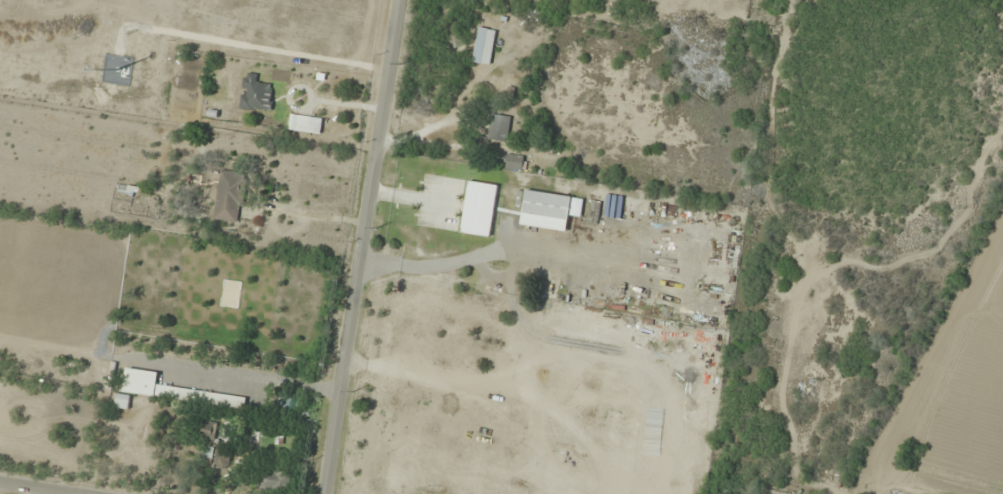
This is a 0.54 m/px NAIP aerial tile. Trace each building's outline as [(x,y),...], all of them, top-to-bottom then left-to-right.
[(514,15),(500,13),(497,27),(512,29),(514,15)] [(271,112),(273,85),(258,83),(259,75),(243,74),(240,109),(271,112)] [(503,81),(492,76),(486,87),(498,93),(503,81)] [(289,131),(310,133),(311,117),(291,115),(289,131)] [(511,117),(491,115),(488,140),(508,142),(511,117)] [(525,170),(526,157),(507,155),(506,169),(525,170)] [(247,175),(220,171),(213,220),(240,224),(247,175)] [(461,234),(492,237),(498,185),(468,182),(461,234)] [(581,217),(584,198),(525,191),(522,215),(569,221),(570,216),(581,217)] [(588,222),(597,223),(601,202),(592,201),(588,222)] [(246,399),(157,385),(159,374),(127,369),(123,393),(245,411),(246,399)] [(115,408),(129,409),(130,396),(116,395),(115,408)] [(220,424),(202,420),(199,437),(216,441),(220,424)] [(214,467),(229,468),(231,453),(215,451),(214,467)] [(293,475),(267,467),(261,486),(287,493),(293,475)]
